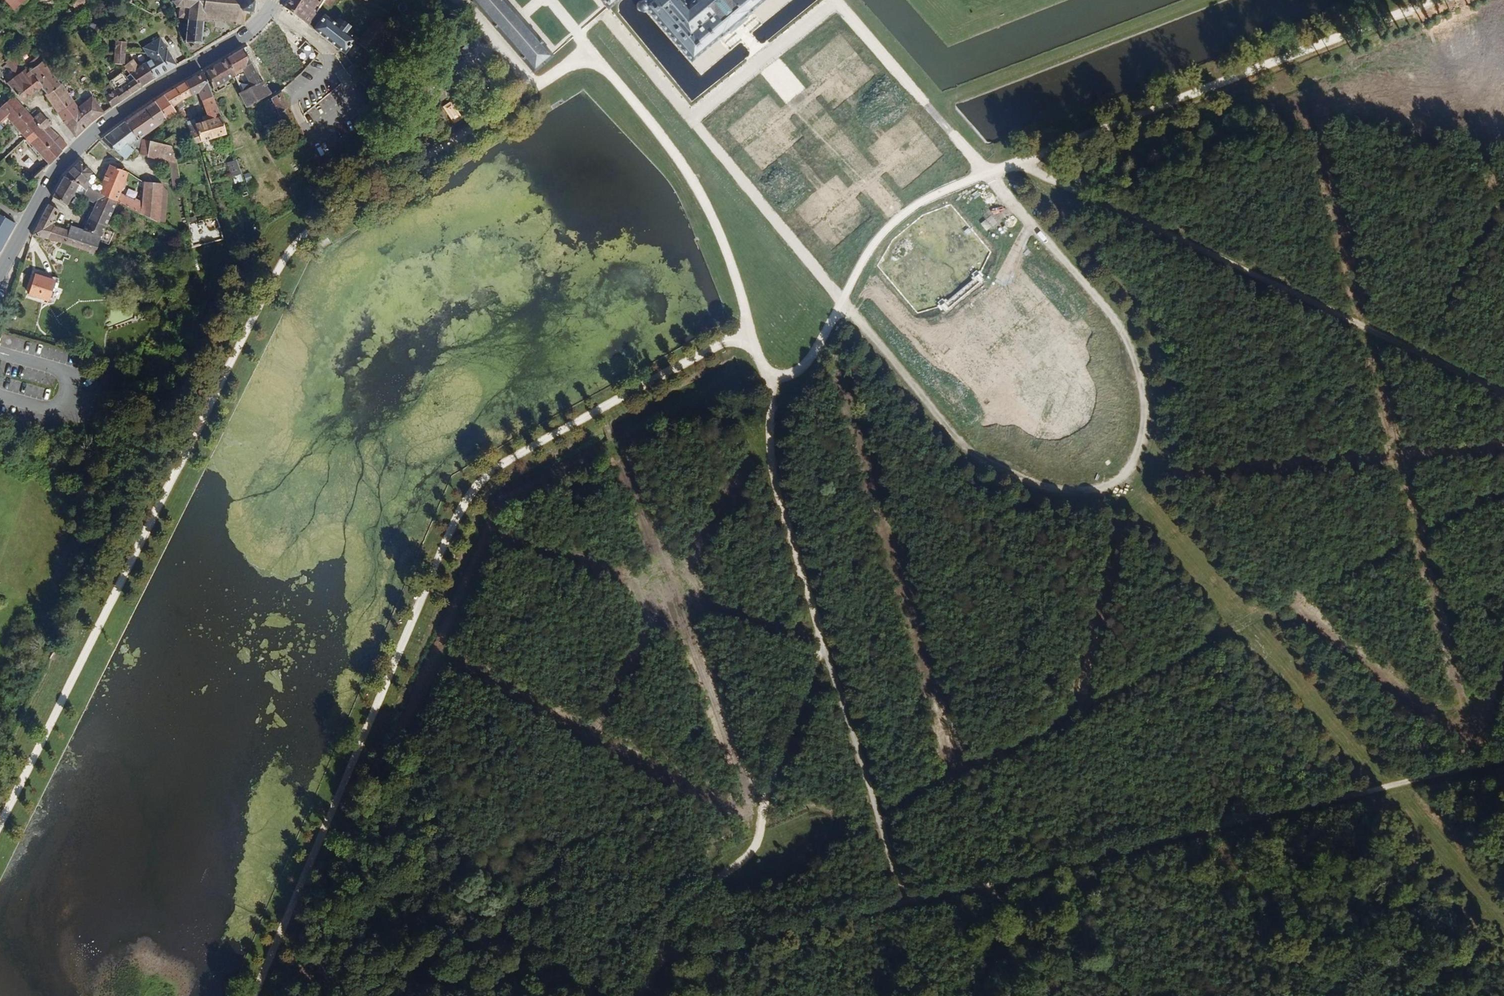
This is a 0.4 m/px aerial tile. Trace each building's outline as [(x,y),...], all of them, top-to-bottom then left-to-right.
[(16,12),(29,0),(5,0),(16,12)] [(88,0),(77,0),(64,12),(68,18),(88,0)] [(198,22),(243,26),(245,17),(252,17),(254,0),(169,0),(168,0),(170,6),(176,7),(173,20),(183,22),(180,43),(194,46),(195,42),(200,42),(202,40),(203,37),(202,34),(197,31),(198,22)] [(325,1),(323,0),(288,0),(283,9),(309,31),(317,18),(312,16),(316,9),(319,11),(325,1)] [(339,1),(338,0),(329,0),(325,7),(332,12),(339,1)] [(526,70),(543,56),(512,20),(495,0),(466,0),(526,70)] [(599,8),(609,0),(592,0),(599,8)] [(636,2),(634,1),(631,2),(628,4),(628,7),(630,11),(633,12),(635,13),(638,11),(684,62),(714,37),(719,43),(751,18),(744,10),(757,0),(685,0),(678,6),(674,0),(639,0),(636,2)] [(355,45),(346,37),(349,30),(339,22),(334,28),(325,20),(314,34),(343,60),(355,45)] [(297,50),(286,39),(271,24),(258,38),(249,46),(272,78),(289,62),(297,52),(297,50)] [(174,67),(174,65),(177,63),(173,56),(170,58),(159,40),(142,50),(149,62),(144,65),(153,80),(174,67)] [(450,130),(511,96),(472,40),(448,55),(455,66),(422,86),(450,130)] [(120,58),(122,45),(111,45),(110,57),(120,58)] [(260,83),(242,51),(226,60),(234,75),(242,70),(253,87),(260,83)] [(53,87),(33,63),(30,65),(17,53),(14,56),(27,68),(23,72),(37,87),(44,95),(53,87)] [(37,87),(23,72),(10,60),(0,69),(0,70),(10,80),(2,89),(10,96),(20,104),(37,87)] [(235,78),(234,75),(226,60),(204,74),(210,92),(235,78)] [(153,80),(144,65),(134,70),(128,63),(118,69),(125,78),(135,91),(153,80)] [(114,105),(135,91),(125,78),(121,80),(118,75),(102,85),(108,94),(114,105)] [(208,95),(201,75),(186,85),(191,99),(196,96),(198,100),(208,95)] [(268,97),(260,83),(253,87),(247,90),(255,105),(268,97)] [(184,111),(182,105),(191,99),(186,85),(163,99),(173,118),(181,113),(184,111)] [(69,108),(53,87),(44,95),(43,96),(44,98),(57,118),(69,108)] [(114,105),(108,94),(106,95),(103,92),(101,94),(98,90),(95,91),(93,93),(98,102),(103,100),(109,109),(114,105)] [(245,110),(255,105),(247,90),(238,96),(245,110)] [(224,138),(208,95),(198,100),(206,120),(191,126),(196,147),(224,138)] [(290,123),(278,97),(271,102),(269,106),(282,128),(290,123)] [(102,114),(93,99),(74,113),(69,108),(57,118),(72,139),(102,114)] [(173,118),(163,99),(155,104),(165,123),(173,118)] [(29,120),(8,101),(0,106),(0,119),(1,120),(20,141),(35,127),(29,120)] [(165,123),(155,104),(123,123),(135,141),(138,141),(160,125),(165,123)] [(177,125),(184,120),(181,113),(173,118),(177,125)] [(54,139),(41,128),(44,124),(36,114),(29,120),(35,127),(50,143),(54,139)] [(196,147),(191,126),(191,122),(185,124),(189,148),(196,147)] [(155,147),(138,141),(135,141),(123,123),(96,142),(108,154),(111,152),(122,163),(132,156),(129,151),(137,154),(138,157),(166,165),(171,190),(178,189),(172,151),(155,147)] [(43,167),(58,152),(50,143),(35,127),(20,141),(43,167)] [(183,149),(179,136),(155,147),(172,151),(183,149)] [(63,148),(58,142),(54,139),(50,143),(58,152),(63,148)] [(88,185),(91,178),(76,164),(59,179),(75,187),(83,191),(85,192),(88,185)] [(238,179),(233,164),(216,171),(220,185),(238,179)] [(117,195),(123,175),(103,168),(99,184),(98,188),(95,197),(111,204),(137,217),(138,204),(117,195)] [(248,183),(254,180),(250,171),(244,174),(248,183)] [(98,188),(99,184),(91,178),(88,185),(98,188)] [(64,207),(75,187),(59,179),(48,199),(64,207)] [(154,224),(157,186),(140,183),(138,204),(137,217),(154,224)] [(95,197),(98,188),(88,185),(85,192),(95,197)] [(91,253),(111,204),(95,197),(85,192),(83,191),(80,198),(92,204),(79,233),(71,231),(69,234),(64,246),(91,253)] [(40,239),(48,225),(55,211),(44,206),(28,235),(40,239)] [(217,215),(187,224),(194,247),(224,238),(217,215)] [(64,246),(69,234),(48,225),(40,239),(64,246)] [(50,299),(54,280),(34,275),(30,294),(50,299)]
